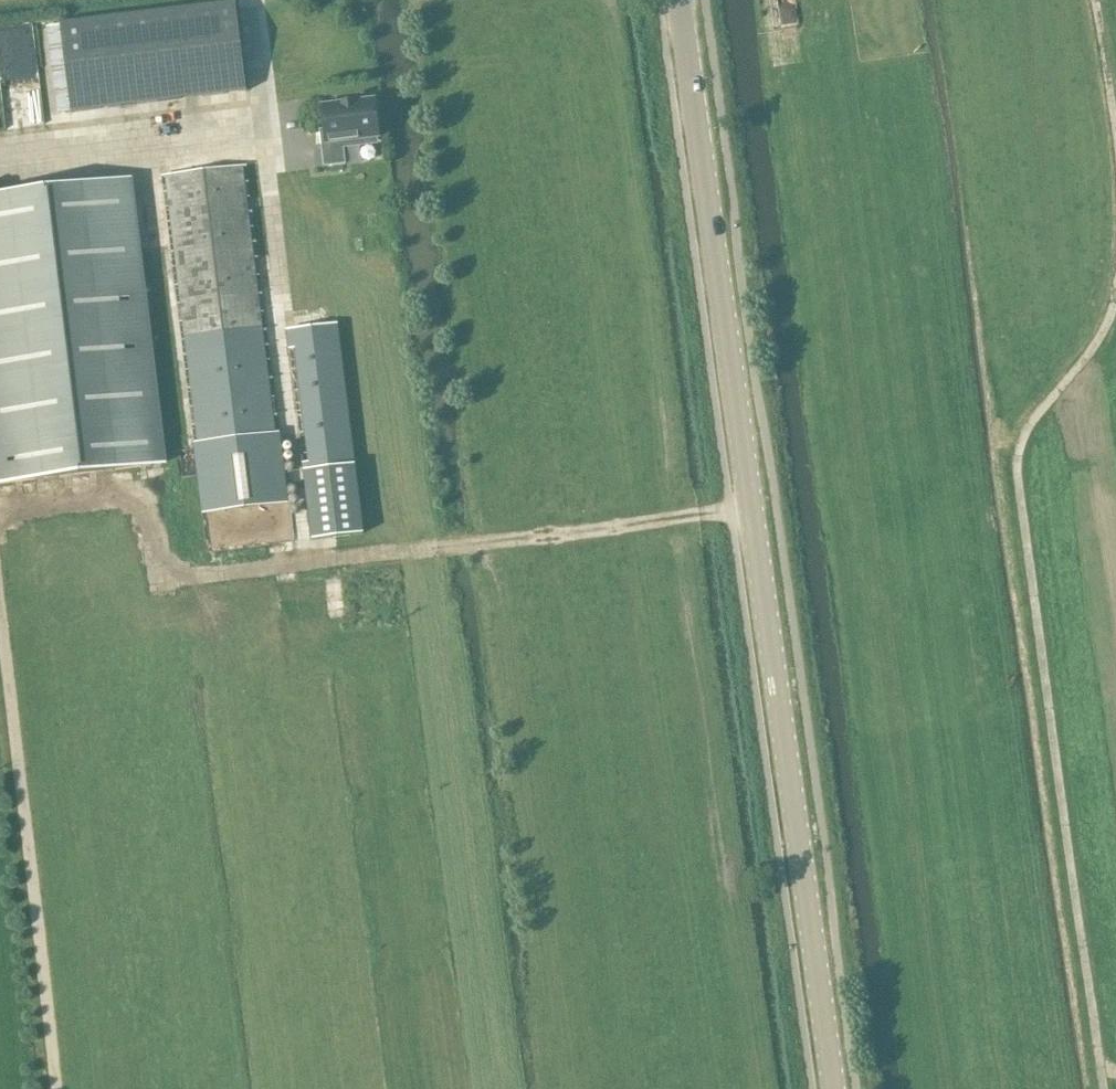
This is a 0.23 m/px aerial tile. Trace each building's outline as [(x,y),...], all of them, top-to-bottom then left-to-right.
[(62,38),(71,112),(247,91),(238,17),(62,38)] [(322,150),(314,151),(316,168),(324,167),(346,164),(343,145),(359,144),(358,139),(378,137),(374,100),(322,106),(325,130),(320,130),(322,150)] [(244,166),(166,176),(198,440),(194,441),(202,512),(289,502),(281,430),(277,430),(244,166)] [(158,465),(133,241),(138,240),(131,180),(0,196),(0,483),(158,465)] [(339,320),(286,326),(289,345),(295,344),(309,459),(303,460),(313,540),(332,538),(332,536),(364,532),(339,320)]
